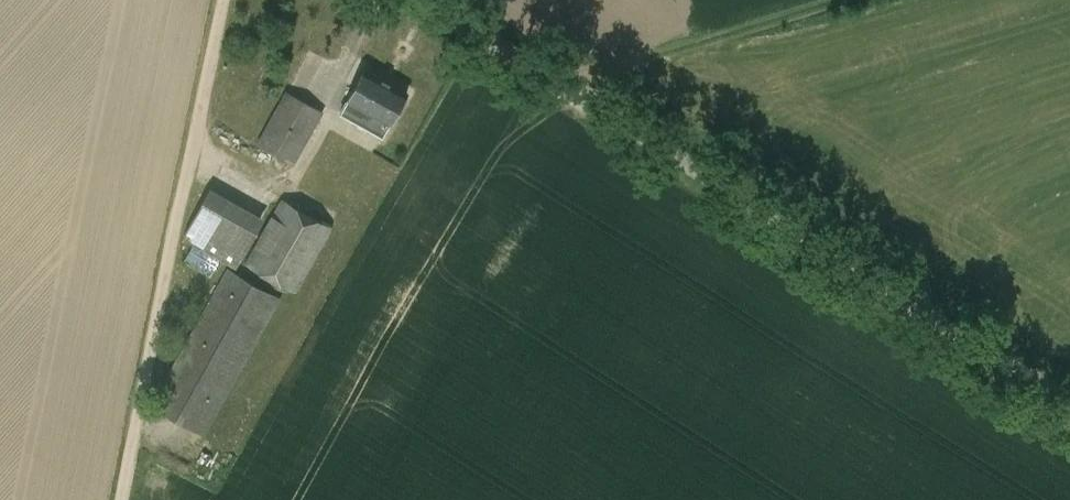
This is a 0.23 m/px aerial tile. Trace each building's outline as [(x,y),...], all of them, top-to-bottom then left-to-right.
[(363,70),(342,110),(383,135),(406,93),(363,70)] [(291,83),(287,90),(286,90),(256,143),(293,164),(324,112),(300,98),(304,91),(291,83)] [(182,238),(237,268),(265,217),(210,187),(182,238)] [(297,291),(332,226),(282,198),(246,263),(297,291)] [(204,436),(282,298),(227,267),(151,406),(204,436)]
